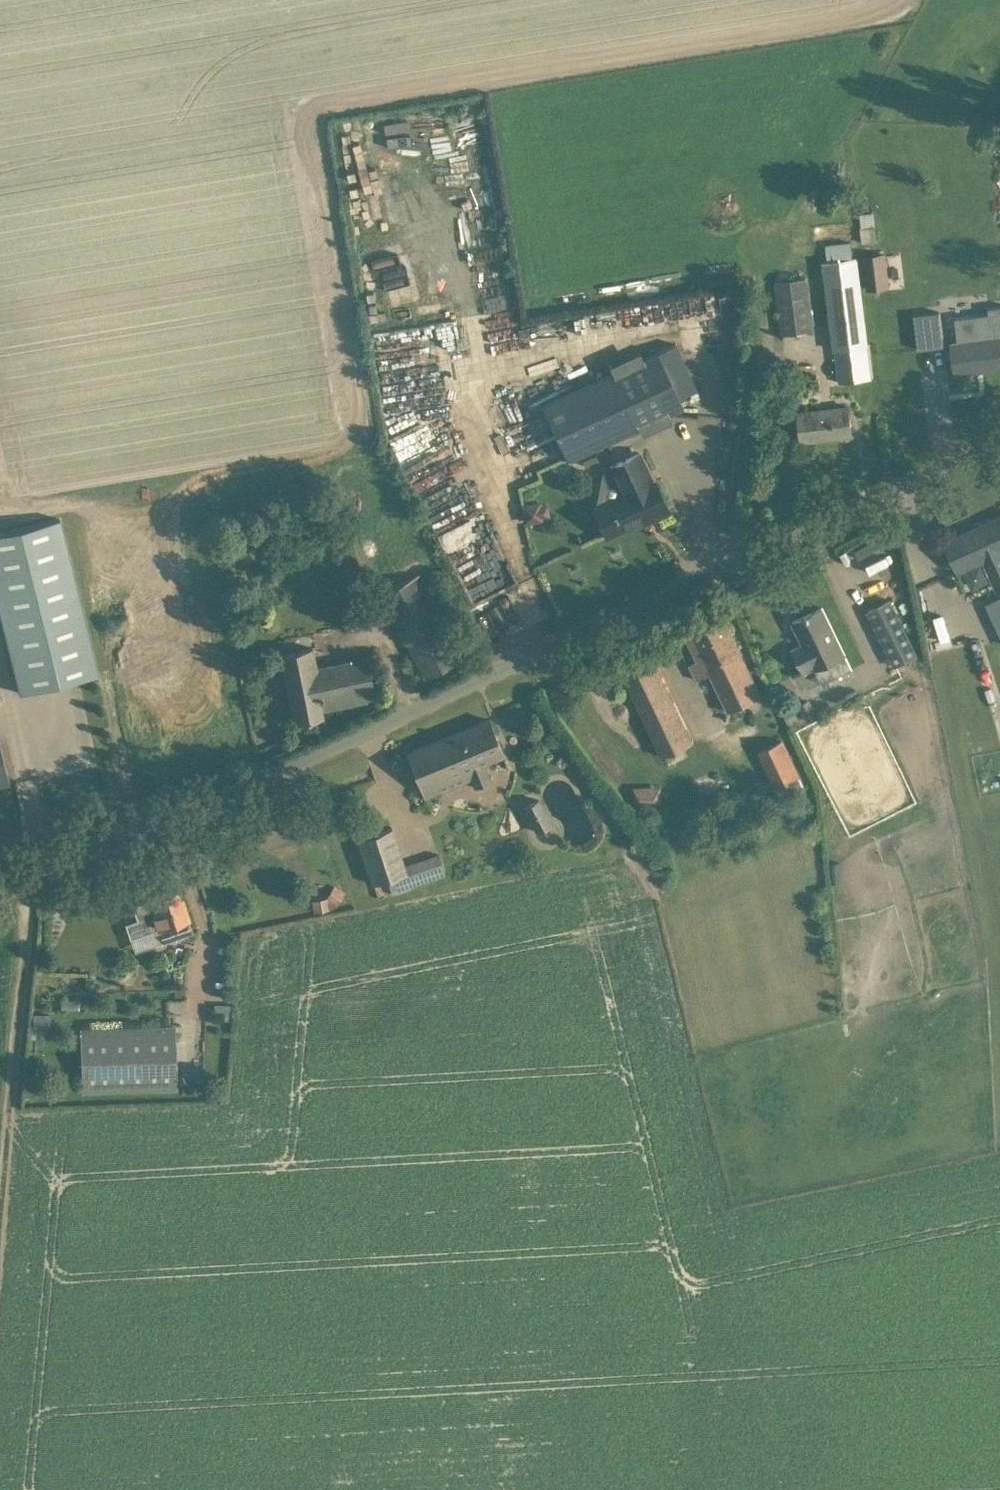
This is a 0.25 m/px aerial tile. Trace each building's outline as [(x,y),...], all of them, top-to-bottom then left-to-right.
[(887,211),(886,197),(858,201),(862,242),(877,241),(874,212),(887,211)] [(828,259),(825,260),(839,378),(871,375),(857,252),(852,253),(849,228),(836,229),(838,240),(826,242),(828,259)] [(885,253),(864,255),(868,287),(889,284),(885,253)] [(810,276),(775,278),(779,330),(814,328),(810,276)] [(918,347),(945,343),(940,309),(914,312),(918,347)] [(999,365),(999,321),(975,324),(976,339),(953,342),(956,370),(999,365)] [(682,405),(679,398),(657,351),(542,404),(568,459),(682,405)] [(802,439),(853,433),(849,405),(799,411),(802,439)] [(608,466),(621,495),(594,507),(606,534),(667,506),(655,479),(654,479),(640,451),(608,466)] [(523,522),(542,519),(542,516),(549,515),(547,502),(540,503),(540,501),(521,504),(523,522)] [(945,540),(958,570),(984,558),(997,587),(999,586),(999,515),(945,540)] [(0,534),(0,607),(21,694),(101,674),(62,519),(0,534)] [(424,675),(462,657),(420,572),(382,591),(424,675)] [(981,600),(999,644),(999,591),(981,600)] [(891,599),(869,609),(879,629),(888,625),(900,648),(912,642),(891,599)] [(846,653),(823,605),(793,619),(804,642),(793,647),(804,670),(815,665),(816,667),(846,653)] [(250,626),(260,626),(259,610),(249,610),(250,626)] [(725,616),(693,631),(704,655),(689,663),(697,679),(710,672),(728,710),(739,705),(739,704),(762,694),(725,616)] [(376,698),(367,654),(316,665),(312,646),(281,652),(295,721),(323,715),(322,709),(376,698)] [(663,755),(664,755),(693,739),(651,650),(621,665),(663,755)] [(475,786),(491,779),(483,762),(504,753),(489,718),(407,752),(426,796),(471,777),(475,786)] [(759,749),(777,786),(800,775),(786,745),(783,738),(759,749)] [(10,781),(0,741),(0,783),(10,781)] [(655,802),(656,786),(633,785),(632,801),(655,802)] [(552,825),(539,801),(525,808),(538,833),(552,825)] [(358,837),(373,882),(387,878),(392,893),(412,887),(411,885),(422,881),(416,862),(405,865),(392,826),(358,837)] [(327,896),(338,903),(346,891),(334,884),(327,896)] [(162,941),(193,931),(189,917),(190,917),(180,888),(153,897),(158,911),(152,913),(157,928),(158,928),(162,941)] [(329,908),(326,897),(312,900),(314,911),(329,908)] [(134,934),(136,947),(150,944),(148,931),(134,934)] [(50,1012),(34,1012),(34,1026),(50,1026),(50,1012)] [(176,1026),(81,1029),(83,1092),(178,1089),(176,1026)]
